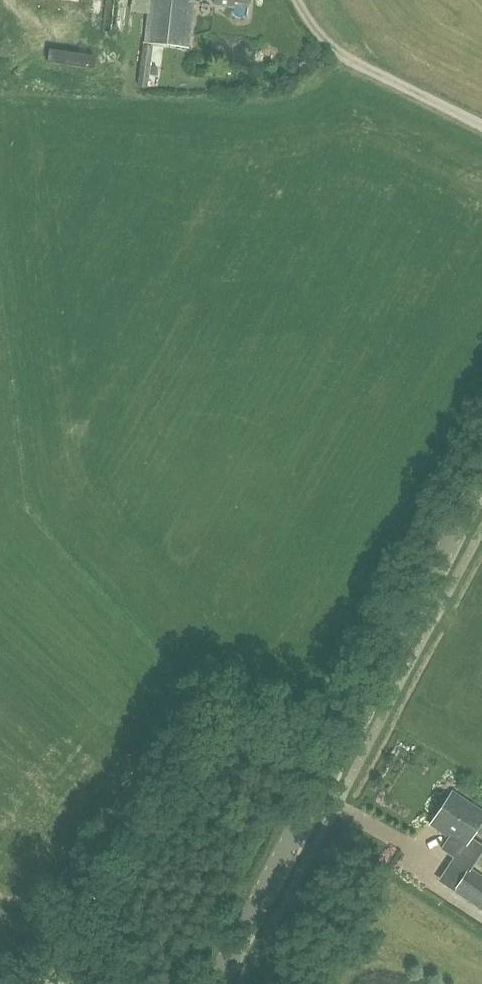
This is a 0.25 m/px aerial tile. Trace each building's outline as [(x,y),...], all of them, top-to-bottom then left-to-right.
[(21,2),(37,4),(38,4),(57,6),(58,6),(76,8),(77,0),(21,0),(21,2)] [(131,11),(147,13),(144,42),(188,47),(193,0),(132,0),(131,11)] [(441,852),(468,869),(470,866),(473,869),(476,866),(459,854),(481,819),(481,811),(453,791),(430,824),(450,838),(441,852)] [(473,869),(470,866),(468,869),(453,891),(481,910),(481,874),(473,869)]
